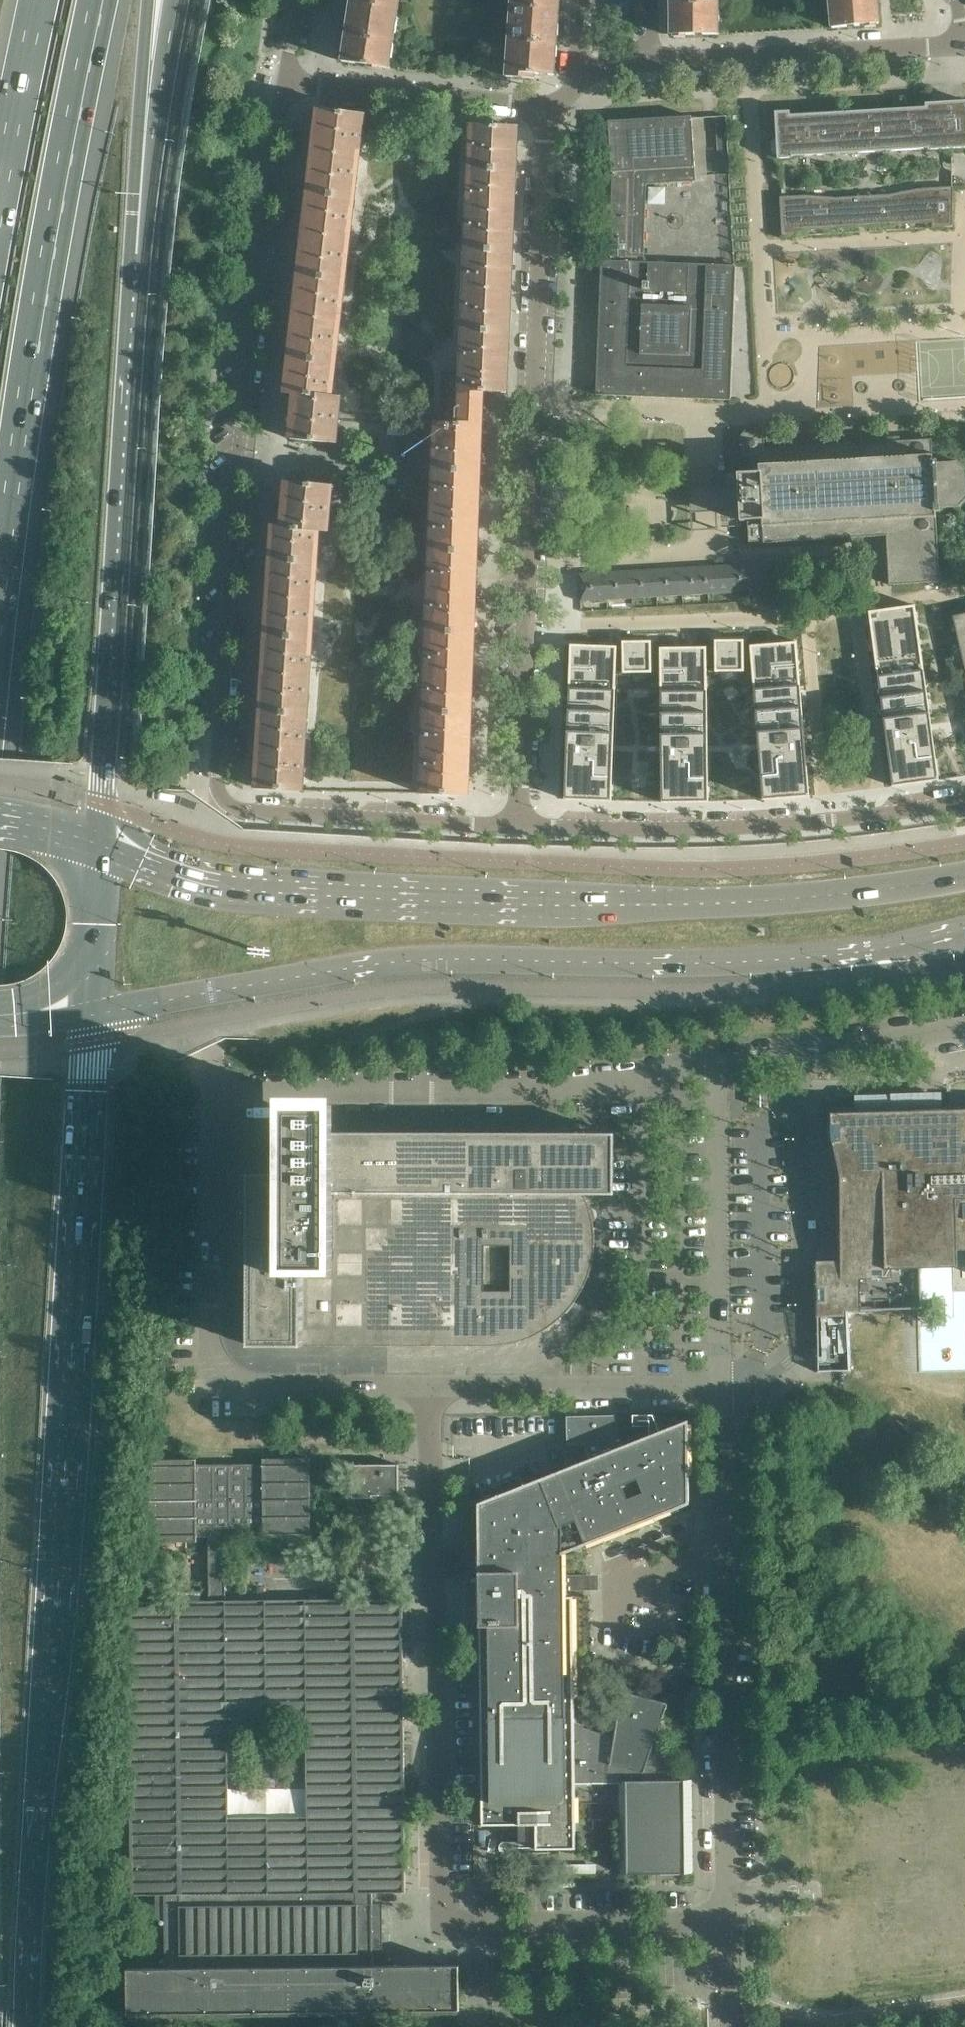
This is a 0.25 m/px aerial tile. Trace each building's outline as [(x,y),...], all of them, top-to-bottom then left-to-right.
[(400,0),(352,0),(352,1),(398,8),(400,0)] [(559,0),(513,0),(512,7),(559,10),(559,0)] [(877,0),(830,0),(832,28),(865,25),(865,28),(876,27),(876,24),(879,24),(877,0)] [(389,69),(398,8),(352,1),(343,61),(369,65),(369,68),(380,70),(380,67),(389,69)] [(718,34),(718,4),(671,4),(672,35),(674,35),(674,38),(686,38),(686,35),(718,34)] [(554,75),(559,10),(512,7),(507,77),(534,79),(534,74),(554,75)] [(925,103),(926,107),(790,115),(790,111),(775,111),(776,125),(778,155),(778,159),(781,158),(792,158),(793,158),(793,156),(919,149),(928,148),(928,150),(964,147),(964,100),(925,103)] [(354,198),(364,115),(357,114),(319,110),(309,193),(354,198)] [(731,400),(736,265),(644,261),(647,184),(696,181),(692,116),(609,121),(612,172),(613,172),(609,260),(601,260),(596,395),(731,400)] [(515,171),(517,128),(478,126),(472,125),(470,169),(515,171)] [(778,155),(776,125),(765,126),(766,156),(778,155)] [(793,166),(792,158),(781,158),(781,166),(793,166)] [(732,250),(727,160),(702,162),(707,252),(732,250)] [(512,252),(515,171),(470,169),(467,250),(512,252)] [(806,195),(780,197),(782,237),(797,236),(797,230),(800,230),(801,230),(839,228),(860,227),(869,226),(907,224),(933,222),(933,226),(932,226),(932,228),(953,227),(953,186),(952,187),(921,188),(905,191),(890,194),(867,195),(859,196),(837,197),(806,195)] [(344,280),(354,198),(309,193),(300,275),(344,280)] [(509,332),(512,252),(467,250),(463,330),(509,332)] [(335,362),(344,280),(300,275),(290,357),(335,362)] [(476,552),(483,391),(506,392),(509,332),(463,330),(462,374),(443,373),(441,423),(439,423),(436,426),(431,550),(476,552)] [(340,400),(337,397),(331,397),(335,362),(290,357),(286,393),(295,394),(291,438),(336,443),(340,400)] [(960,507),(964,502),(964,468),(958,461),(937,462),(937,459),(933,459),(932,439),(900,440),(900,436),(888,436),(888,441),(851,443),(851,438),(839,439),(839,444),(802,446),(802,441),(789,442),(790,447),(765,448),(765,438),(766,436),(759,430),(757,431),(747,432),(745,430),(738,438),(740,440),(741,450),(739,451),(747,458),(748,456),(750,456),(751,472),(738,473),(740,521),(748,520),(749,542),(763,541),(763,543),(764,543),(795,541),(795,546),(808,545),(807,540),(844,538),(845,543),(857,542),(857,537),(886,535),(889,585),(940,582),(936,511),(940,511),(940,508),(960,507)] [(327,528),(329,508),(331,486),(287,482),(282,526),(273,525),(271,559),(316,562),(318,530),(324,530),(327,528)] [(473,632),(476,552),(431,550),(428,631),(473,632)] [(312,638),(316,562),(271,559),(266,635),(312,638)] [(774,590),(773,562),(705,566),(707,594),(774,590)] [(707,594),(705,566),(680,567),(682,595),(707,594)] [(682,595),(680,567),(655,569),(657,597),(682,595)] [(657,597),(655,569),(630,570),(632,598),(657,597)] [(632,598),(630,570),(605,572),(606,600),(632,598)] [(606,600),(605,572),(579,573),(581,601),(606,600)] [(919,604),(873,610),(898,787),(943,781),(919,604)] [(953,616),(959,641),(964,640),(964,613),(953,616)] [(470,713),(473,632),(428,631),(425,711),(470,713)] [(307,714),(312,638),(266,635),(262,711),(307,714)] [(745,639),(717,639),(717,670),(745,670),(745,639)] [(650,640),(622,641),(623,672),(651,671),(650,640)] [(799,642),(754,646),(766,801),(812,797),(799,642)] [(615,647),(570,645),(564,801),(610,803),(615,647)] [(706,647),(661,648),(663,804),(709,804),(706,647)] [(302,790),(307,714),(262,711),(257,787),(302,790)] [(467,794),(470,713),(425,711),(422,793),(467,794)] [(595,1235),(593,1221),(593,1220),(594,1220),(595,1219),(597,1218),(597,1217),(598,1216),(598,1214),(598,1213),(597,1212),(597,1211),(596,1210),(595,1209),(594,1208),(592,1208),(591,1208),(590,1208),(590,1207),(584,1194),(614,1194),(614,1133),(532,1133),(333,1132),(334,1104),(279,1104),(279,1173),(251,1173),(250,1345),(304,1345),(489,1345),(504,1344),(518,1341),(531,1337),(544,1330),(555,1322),(566,1313),(575,1302),(582,1290),(589,1277),(592,1263),(595,1249),(595,1235)] [(852,1116),(852,1109),(853,1109),(853,1108),(854,1108),(854,1107),(826,1108),(827,1140),(828,1147),(829,1147),(831,1146),(834,1160),(833,1161),(836,1174),(836,1177),(835,1177),(836,1216),(837,1216),(839,1266),(839,1276),(867,1275),(868,1313),(870,1313),(869,1312),(869,1309),(876,1309),(876,1312),(876,1313),(902,1312),(902,1311),(902,1310),(903,1310),(906,1291),(906,1280),(909,1267),(919,1266),(919,1268),(958,1267),(957,1250),(964,1249),(964,1113),(852,1116)] [(851,1328),(850,1312),(867,1311),(867,1312),(867,1313),(868,1313),(867,1275),(839,1276),(839,1266),(816,1267),(817,1267),(817,1266),(814,1267),(815,1316),(812,1316),(813,1330),(816,1330),(817,1347),(816,1347),(816,1363),(851,1362),(850,1328),(851,1328)] [(169,1328),(169,1314),(158,1314),(158,1328),(169,1328)] [(576,1848),(575,1823),(575,1782),(619,1782),(670,1782),(670,1780),(670,1756),(652,1750),(669,1703),(622,1691),(613,1742),(604,1739),(605,1734),(574,1724),(573,1596),(563,1596),(563,1590),(581,1590),(581,1575),(563,1575),(563,1553),(689,1503),(688,1420),(626,1445),(614,1415),(567,1416),(568,1444),(585,1444),(591,1459),(479,1503),(479,1554),(467,1554),(467,1571),(480,1571),(483,1824),(536,1824),(536,1834),(548,1834),(548,1848),(576,1848)] [(132,1893),(165,1893),(373,1890),(406,1890),(406,1887),(403,1640),(403,1600),(226,1602),(225,1536),(264,1536),(264,1541),(311,1540),(310,1458),(263,1458),(263,1463),(196,1464),(196,1459),(149,1459),(150,1542),(197,1541),(197,1536),(208,1536),(209,1602),(128,1603),(132,1893)] [(399,1497),(399,1464),(352,1464),(352,1498),(399,1497)] [(853,1635),(809,1640),(817,1719),(861,1715),(853,1635)] [(692,1779),(670,1780),(670,1782),(619,1782),(620,1874),(693,1873),(692,1779)] [(548,1834),(536,1834),(525,1835),(525,1849),(548,1848),(548,1834)] [(373,1931),(373,1904),(373,1890),(165,1893),(166,1968),(128,1968),(128,2013),(460,2009),(459,1965),(374,1965),(373,1931)]
